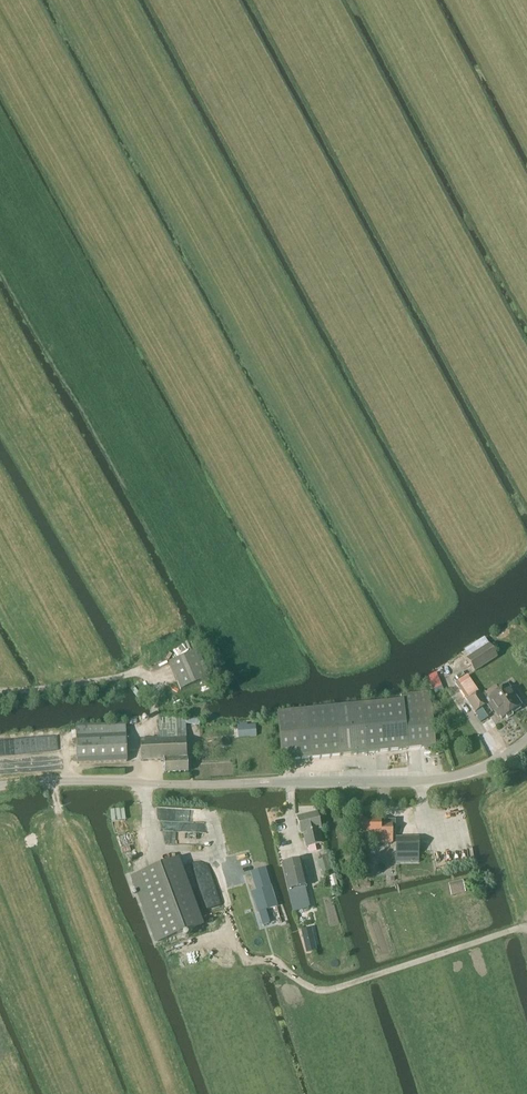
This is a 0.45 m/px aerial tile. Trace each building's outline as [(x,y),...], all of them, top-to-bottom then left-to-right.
[(474,672),(497,657),(489,645),(466,660),(474,672)] [(180,691),(210,678),(198,651),(169,663),(180,691)] [(443,686),(437,673),(430,676),(435,689),(443,686)] [(498,717),(500,716),(502,719),(514,711),(515,712),(520,709),(519,707),(521,706),(507,686),(506,687),(504,685),(499,688),(501,691),(485,701),(479,693),(467,700),(475,712),(491,702),(497,711),(495,712),(498,717)] [(306,710),(277,713),(278,717),(282,761),(408,748),(435,746),(431,708),(427,693),(400,695),(400,701),(306,710)] [(159,723),(160,739),(176,738),(176,722),(159,723)] [(77,764),(127,761),(125,724),(76,726),(77,764)] [(256,726),(248,726),(249,737),(257,736),(256,726)] [(164,773),(188,772),(186,737),(176,738),(160,739),(140,740),(141,761),(164,760),(164,773)] [(317,814),(297,818),(301,835),(303,834),(306,848),(322,844),(319,830),(320,830),(317,814)] [(380,820),(357,820),(357,835),(357,842),(374,842),(374,843),(392,843),(392,831),(395,831),(395,822),(380,822),(380,820)] [(396,838),(396,854),(418,854),(418,838),(396,838)] [(329,854),(321,857),(322,859),(327,875),(327,876),(328,875),(334,873),(335,873),(329,854)] [(133,876),(157,941),(202,926),(177,860),(133,876)] [(281,864),(285,883),(287,892),(288,892),(308,887),(302,860),(281,864)] [(273,906),(261,872),(253,875),(259,891),(251,894),(262,922),(272,918),(268,908),(273,906)] [(334,873),(328,875),(332,889),(338,887),(334,873)] [(463,881),(448,884),(451,897),(466,893),(463,881)] [(310,929),(301,931),(306,953),(315,951),(310,929)]
